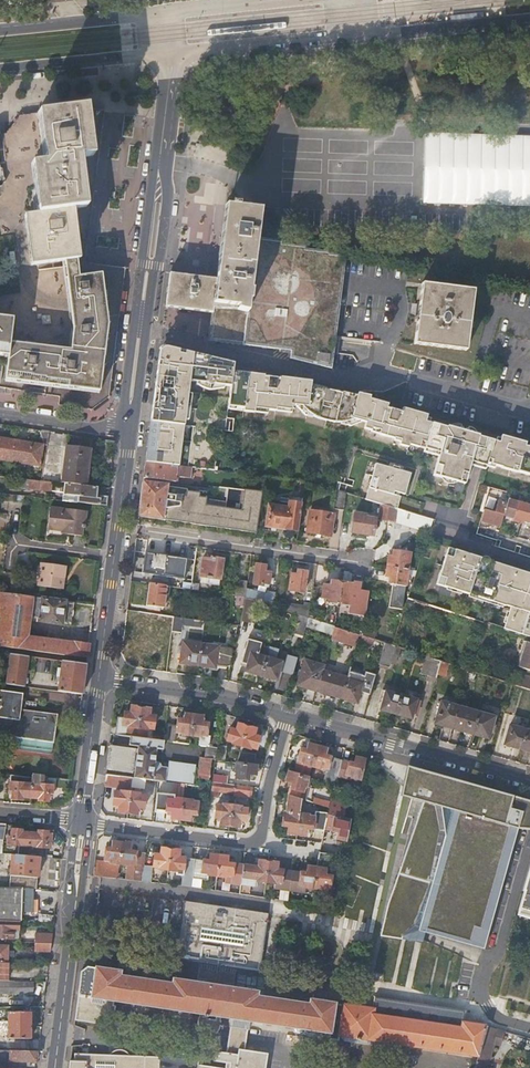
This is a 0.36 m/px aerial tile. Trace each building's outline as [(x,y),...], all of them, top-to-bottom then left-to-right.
[(64,396),(63,403),(86,407),(100,396),(118,271),(91,267),(91,270),(85,269),(85,273),(76,261),(79,261),(97,122),(87,108),(87,106),(38,113),(39,121),(36,122),(31,118),(27,119),(23,124),(24,133),(0,137),(0,386),(64,396)] [(422,131),(419,202),(529,207),(529,135),(422,131)] [(216,280),(169,273),(165,306),(212,312),(209,340),(291,350),(290,358),(331,368),(345,256),(328,253),(328,251),(305,247),(305,245),(281,242),(281,239),(257,237),(260,209),(238,206),(239,203),(231,202),(231,205),(226,204),(216,280)] [(388,239),(380,238),(379,255),(387,255),(388,239)] [(427,240),(418,240),(418,256),(426,257),(427,240)] [(487,243),(478,242),(478,259),(486,259),(487,243)] [(473,290),(421,284),(413,344),(465,351),(473,290)] [(160,348),(159,349),(158,359),(165,349),(233,365),(234,362),(164,345),(163,346),(161,347),(160,348)] [(217,471),(217,467),(215,467),(220,430),(233,432),(235,419),(228,418),(229,411),(230,406),(237,407),(245,408),(244,411),(254,413),(255,409),(268,410),(276,411),(277,408),(292,411),(293,405),(295,406),(307,407),(307,410),(309,416),(316,420),(325,423),(333,424),(342,424),(345,424),(352,421),(353,418),(364,422),(367,423),(366,429),(372,430),(372,428),(381,430),(380,434),(395,438),(402,440),(401,443),(400,445),(409,448),(410,445),(425,449),(441,454),(439,458),(434,476),(442,479),(457,483),(465,485),(471,466),(472,463),(486,467),(487,464),(496,466),(529,476),(529,451),(529,450),(528,449),(527,449),(525,449),(523,449),(516,447),(516,445),(500,440),(498,443),(496,443),(431,424),(426,422),(427,419),(403,411),(403,413),(394,411),(395,410),(395,409),(394,408),(393,407),(392,407),(390,408),(389,409),(387,408),(387,410),(382,408),(383,406),(367,401),(368,398),(359,396),(348,393),(348,395),(343,394),(343,393),(343,392),(343,391),(342,391),(340,390),(339,390),(338,390),(337,391),(327,388),(328,387),(281,378),(281,380),(273,378),(272,377),(271,376),(270,376),(269,376),(268,377),(267,377),(267,378),(267,379),(259,377),(259,374),(232,368),(233,365),(165,349),(158,359),(145,462),(191,467),(217,471)] [(369,397),(369,396),(359,393),(359,396),(368,398),(367,401),(383,406),(382,408),(387,410),(387,408),(389,409),(390,405),(372,399),(372,398),(369,397)] [(303,415),(309,416),(307,410),(307,407),(295,406),(303,415)] [(404,408),(403,411),(427,419),(428,415),(404,408)] [(352,427),(364,422),(353,418),(352,421),(345,424),(352,427)] [(14,439),(11,461),(39,465),(43,444),(46,444),(49,431),(41,430),(39,443),(14,439)] [(11,461),(14,439),(0,437),(0,459),(11,461)] [(501,437),(500,440),(516,445),(516,447),(523,449),(525,444),(501,437)] [(62,483),(64,483),(86,486),(90,448),(67,446),(62,483)] [(424,453),(439,458),(441,454),(425,449),(424,453)] [(190,478),(191,467),(145,462),(143,478),(175,482),(176,477),(190,478)] [(389,506),(397,508),(400,497),(395,496),(396,493),(403,495),(410,474),(398,471),(399,468),(392,466),(391,469),(375,464),(364,498),(381,503),(389,506)] [(264,477),(254,475),(252,491),(261,492),(264,477)] [(52,482),(20,478),(19,487),(51,491),(52,482)] [(167,484),(142,481),(138,516),(255,533),(261,492),(252,491),(227,488),(226,499),(198,496),(199,492),(186,491),(186,488),(167,486),(167,484)] [(78,496),(77,502),(95,504),(106,505),(107,497),(96,495),(97,487),(86,486),(64,483),(63,494),(78,496)] [(343,510),(346,493),(336,490),(333,508),(343,510)] [(522,524),(529,500),(519,497),(517,503),(513,518),(512,522),(522,524)] [(485,506),(481,520),(500,526),(503,516),(508,501),(499,498),(495,509),(485,506)] [(508,501),(503,516),(513,518),(517,503),(508,500),(508,501)] [(529,500),(522,524),(529,527),(529,500)] [(276,527),(298,530),(301,504),(289,502),(288,508),(268,505),(265,529),(275,531),(276,527)] [(387,518),(389,506),(381,503),(379,516),(387,518)] [(50,506),(46,534),(62,536),(63,532),(82,535),(83,527),(84,527),(87,511),(50,506)] [(395,519),(397,508),(389,506),(387,518),(395,519)] [(398,519),(411,525),(414,514),(399,509),(398,519)] [(329,534),(333,514),(310,510),(307,532),(317,533),(317,532),(329,534)] [(352,533),(373,536),(376,518),(365,517),(366,515),(354,513),(352,533)] [(421,523),(423,516),(414,514),(411,525),(420,529),(421,523)] [(421,523),(432,526),(434,520),(423,516),(421,523)] [(184,579),(189,545),(147,539),(142,573),(184,579)] [(529,638),(529,575),(446,549),(434,586),(511,609),(504,630),(529,638)] [(387,566),(408,570),(410,553),(395,551),(394,557),(388,556),(387,566)] [(211,559),(202,557),(199,576),(207,577),(207,583),(218,585),(219,579),(220,579),(222,559),(211,557),(211,559)] [(37,585),(60,588),(61,577),(63,578),(65,566),(40,562),(37,585)] [(265,565),(255,564),(252,584),(268,587),(270,573),(264,572),(265,565)] [(403,609),(408,570),(387,566),(385,578),(391,579),(391,585),(393,585),(390,607),(403,609)] [(297,575),(291,574),(289,590),(304,592),(307,571),(297,570),(297,575)] [(237,579),(235,595),(243,596),(245,596),(246,589),(247,581),(237,579)] [(328,601),(338,602),(341,582),(331,580),(330,585),(323,584),(321,598),(328,598),(328,601)] [(191,581),(190,589),(197,590),(198,582),(191,581)] [(341,582),(338,602),(350,604),(350,601),(356,602),(358,589),(352,588),(352,583),(341,582)] [(168,593),(169,586),(148,583),(145,603),(163,606),(165,592),(168,593)] [(260,593),(246,589),(245,596),(258,601),(260,593)] [(276,593),(266,591),(264,601),(274,603),(276,593)] [(0,592),(0,646),(87,657),(88,644),(28,636),(33,596),(0,592)] [(70,623),(73,602),(38,597),(37,602),(41,602),(38,621),(61,624),(62,622),(70,623)] [(252,601),(245,599),(242,613),(249,614),(252,601)] [(373,601),(370,612),(380,614),(383,604),(373,601)] [(284,609),(296,613),(308,617),(310,603),(304,602),(303,605),(285,603),(284,609)] [(149,623),(171,630),(173,615),(150,612),(149,623)] [(308,617),(296,613),(293,622),(298,623),(294,633),(303,636),(306,626),(308,617)] [(201,627),(202,620),(173,615),(171,630),(181,632),(182,623),(201,627)] [(334,626),(308,617),(306,626),(331,635),(334,626)] [(355,633),(359,634),(362,635),(364,620),(357,619),(355,633)] [(147,635),(149,623),(137,621),(133,643),(124,642),(122,654),(126,659),(130,665),(142,667),(144,657),(152,658),(155,637),(147,635)] [(331,635),(331,637),(356,645),(359,634),(355,633),(334,626),(331,635)] [(245,671),(260,675),(265,656),(256,654),(259,643),(245,639),(238,663),(247,665),(245,671)] [(198,665),(201,644),(182,641),(181,647),(179,647),(177,655),(180,656),(179,662),(198,665)] [(394,645),(384,642),(378,663),(387,667),(389,662),(394,645)] [(526,642),(518,667),(529,671),(529,643),(526,642)] [(230,665),(233,648),(201,644),(198,665),(215,667),(216,663),(230,665)] [(394,645),(389,662),(394,664),(399,646),(394,645)] [(9,653),(6,669),(25,672),(25,669),(27,655),(9,653)] [(438,674),(442,660),(420,653),(416,667),(438,674)] [(6,669),(5,684),(24,686),(28,655),(27,655),(25,669),(25,672),(6,669)] [(265,656),(260,675),(276,679),(281,661),(265,656)] [(321,670),(323,665),(304,659),(296,685),(315,691),(321,670)] [(61,660),(57,691),(82,694),(86,664),(61,660)] [(321,670),(315,691),(340,698),(346,678),(321,670)] [(520,686),(529,689),(529,680),(523,677),(520,686)] [(346,678),(340,698),(356,703),(363,683),(346,678)] [(379,709),(395,713),(400,695),(381,689),(377,701),(381,702),(379,709)] [(51,749),(52,741),(53,742),(56,714),(20,709),(22,693),(0,690),(0,742),(51,749)] [(400,695),(395,713),(410,718),(413,710),(417,711),(420,700),(400,695)] [(434,723),(451,728),(457,706),(440,701),(434,723)] [(137,737),(141,707),(132,706),(131,710),(131,713),(126,713),(125,712),(124,718),(118,717),(115,734),(131,736),(137,737)] [(457,706),(451,728),(471,734),(477,712),(457,706)] [(150,709),(141,707),(137,737),(153,739),(156,717),(154,716),(149,716),(150,712),(150,709)] [(477,712),(471,734),(487,739),(494,717),(477,712)] [(177,726),(166,724),(163,741),(165,741),(175,742),(176,732),(182,733),(182,735),(191,736),(194,715),(185,714),(185,716),(184,720),(179,720),(178,720),(177,726)] [(204,716),(194,715),(191,736),(201,737),(199,746),(207,747),(218,748),(219,748),(220,735),(210,733),(210,736),(207,736),(209,724),(207,724),(203,723),(203,719),(204,716)] [(241,746),(247,726),(235,722),(233,730),(230,729),(227,741),(233,743),(232,744),(241,746)] [(504,744),(521,749),(526,730),(509,725),(504,744)] [(256,729),(247,726),(241,746),(250,749),(251,748),(257,749),(260,737),(258,737),(254,736),(255,732),(256,729)] [(521,749),(529,751),(529,731),(526,730),(521,749)] [(153,739),(137,737),(131,736),(130,745),(139,746),(139,749),(113,746),(109,769),(133,773),(134,768),(136,768),(135,778),(165,782),(165,780),(193,783),(195,767),(169,763),(168,773),(166,772),(167,768),(162,768),(162,765),(160,763),(155,762),(157,749),(163,750),(165,741),(163,741),(153,739)] [(293,773),(308,777),(312,766),(318,746),(309,743),(308,746),(307,750),(302,749),(300,748),(293,773)] [(318,746),(312,766),(320,768),(321,767),(327,769),(326,772),(338,775),(342,761),(342,760),(329,757),(325,755),(326,751),(326,748),(318,746)] [(218,748),(207,747),(205,759),(200,758),(197,778),(209,780),(212,760),(216,760),(218,748)] [(240,751),(237,763),(255,766),(256,755),(240,751)] [(338,777),(359,782),(365,759),(356,757),(355,760),(354,764),(350,763),(342,761),(338,775),(338,777)] [(255,766),(237,763),(236,773),(237,773),(236,779),(248,781),(248,779),(249,774),(253,775),(256,775),(258,766),(255,766)] [(407,766),(400,796),(422,802),(416,820),(400,867),(387,904),(379,936),(422,942),(424,933),(483,949),(518,829),(529,830),(529,801),(407,766)] [(302,799),(310,802),(312,795),(311,791),(304,789),(304,786),(306,786),(308,777),(293,773),(288,772),(286,781),(287,781),(292,783),(291,786),(289,795),(302,799)] [(21,796),(30,797),(31,777),(10,774),(9,789),(13,790),(12,793),(12,798),(21,799),(21,796)] [(133,778),(106,774),(105,782),(122,784),(122,783),(132,784),(133,778)] [(228,776),(214,774),(212,782),(227,784),(228,776)] [(31,777),(30,797),(38,797),(38,800),(48,801),(48,795),(48,792),(51,792),(52,785),(46,784),(46,779),(31,777)] [(227,784),(212,782),(211,788),(211,796),(221,797),(222,792),(234,793),(235,785),(227,784)] [(197,786),(185,785),(184,792),(195,794),(197,786)] [(253,799),(254,788),(235,785),(234,793),(234,796),(253,799)] [(119,812),(129,813),(131,792),(122,791),(122,793),(116,792),(114,804),(115,804),(120,805),(119,809),(119,812)] [(171,818),(180,820),(183,799),(175,798),(176,793),(158,791),(155,810),(168,811),(172,812),(172,816),(171,818)] [(131,792),(129,813),(138,814),(138,812),(139,807),(142,808),(145,808),(147,796),(140,795),(140,794),(131,792)] [(288,833),(297,834),(300,813),(302,799),(289,795),(287,795),(283,826),(284,826),(289,827),(288,831),(288,833)] [(183,799),(180,820),(190,821),(190,819),(191,814),(195,815),(197,815),(198,803),(192,802),(192,800),(183,799)] [(221,825),(230,826),(233,805),(223,804),(223,806),(217,805),(216,817),(218,817),(222,818),(221,822),(221,825)] [(233,805),(230,826),(239,827),(239,825),(240,820),(244,821),(246,821),(248,809),(242,808),(242,807),(233,805)] [(311,830),(324,831),(328,816),(328,814),(316,812),(315,817),(309,816),(309,815),(300,813),(297,834),(306,836),(307,834),(307,829),(311,830)] [(328,816),(324,831),(333,832),(338,833),(337,838),(337,839),(346,841),(349,819),(340,818),(340,819),(334,818),(334,817),(328,816)] [(20,844),(28,845),(29,833),(20,832),(21,830),(11,829),(11,834),(10,837),(7,837),(7,845),(19,846),(20,844)] [(28,845),(27,855),(39,856),(43,856),(44,847),(49,847),(49,840),(46,840),(46,835),(47,831),(38,831),(38,833),(29,833),(28,845)] [(120,863),(122,842),(113,841),(113,844),(112,848),(107,847),(106,847),(104,860),(95,859),(93,875),(118,878),(120,863)] [(131,844),(122,842),(120,863),(128,864),(125,879),(142,881),(144,865),(146,853),(134,851),(131,851),(131,847),(131,844)] [(168,869),(171,849),(162,847),(161,851),(161,855),(156,854),(154,854),(153,866),(159,867),(159,868),(168,869)] [(180,850),(171,849),(168,869),(177,870),(178,869),(183,870),(181,885),(191,886),(195,859),(183,857),(179,857),(180,853),(180,850)] [(319,852),(317,862),(316,868),(314,888),(323,890),(323,888),(329,889),(331,877),(329,876),(325,876),(325,872),(326,869),(326,864),(333,865),(334,854),(319,852)] [(12,853),(10,886),(23,886),(36,887),(39,856),(27,855),(12,853)] [(205,860),(195,859),(191,886),(201,888),(202,879),(208,880),(208,875),(217,876),(220,855),(211,854),(210,857),(210,861),(205,860)] [(229,856),(220,855),(217,876),(226,877),(226,882),(241,884),(244,865),(233,864),(228,863),(229,859),(229,856)] [(254,866),(244,865),(241,884),(240,894),(250,895),(251,885),(257,886),(258,881),(266,882),(268,861),(260,860),(259,863),(258,867),(254,866)] [(278,863),(268,861),(266,882),(274,883),(274,888),(280,889),(278,899),(289,901),(290,890),(292,872),(282,870),(277,869),(277,865),(278,863)] [(153,866),(144,865),(142,881),(151,882),(153,866)] [(302,873),(292,872),(290,890),(304,893),(305,887),(314,888),(316,868),(307,866),(307,870),(306,873),(302,873)] [(20,920),(23,886),(10,886),(0,885),(0,920),(20,920)] [(524,891),(518,915),(529,918),(529,892),(524,891)] [(221,966),(227,967),(238,969),(260,972),(270,912),(184,900),(176,959),(209,964),(214,965),(221,966)] [(0,920),(0,936),(14,937),(14,930),(20,930),(20,920),(0,920)] [(35,951),(50,951),(52,943),(35,942),(35,951)] [(8,963),(9,957),(13,957),(14,950),(9,950),(9,944),(0,944),(0,963),(8,963)] [(7,980),(8,963),(0,963),(0,980),(7,980)] [(88,965),(81,971),(78,995),(75,1019),(113,1025),(116,1004),(113,1004),(113,1000),(195,1013),(201,1013),(198,1029),(199,1031),(199,1033),(201,1035),(202,1036),(204,1038),(205,1039),(207,1040),(210,1040),(212,1040),(214,1039),(216,1039),(218,1037),(219,1036),(220,1034),(221,1033),(224,1017),(233,1018),(253,1021),(330,1033),(329,1039),(339,1040),(340,1035),(478,1056),(487,1027),(463,1023),(465,1012),(375,998),(373,1009),(310,1000),(309,1004),(257,996),(258,991),(224,986),(218,985),(211,984),(206,983),(172,978),(171,983),(120,975),(121,970),(88,965)] [(207,979),(208,968),(199,967),(198,978),(207,979)] [(225,982),(227,971),(208,968),(207,979),(225,982)] [(236,972),(227,971),(225,982),(234,984),(236,972)] [(34,980),(7,980),(0,980),(0,994),(34,995),(34,980)] [(9,1012),(9,1037),(31,1038),(31,1009),(27,1009),(27,1012),(9,1012)] [(248,1051),(253,1021),(233,1018),(228,1053),(247,1056),(248,1051)] [(505,1031),(487,1027),(478,1056),(476,1064),(488,1067),(495,1044),(500,1046),(505,1031)] [(36,1061),(38,1051),(0,1050),(0,1060),(36,1061)] [(270,1060),(247,1056),(228,1053),(217,1051),(215,1062),(227,1064),(227,1067),(269,1067),(270,1060)] [(271,1055),(248,1051),(247,1056),(270,1060),(271,1055)] [(160,1057),(120,1055),(105,1055),(74,1053),(74,1061),(70,1060),(69,1067),(159,1067),(160,1057)]
